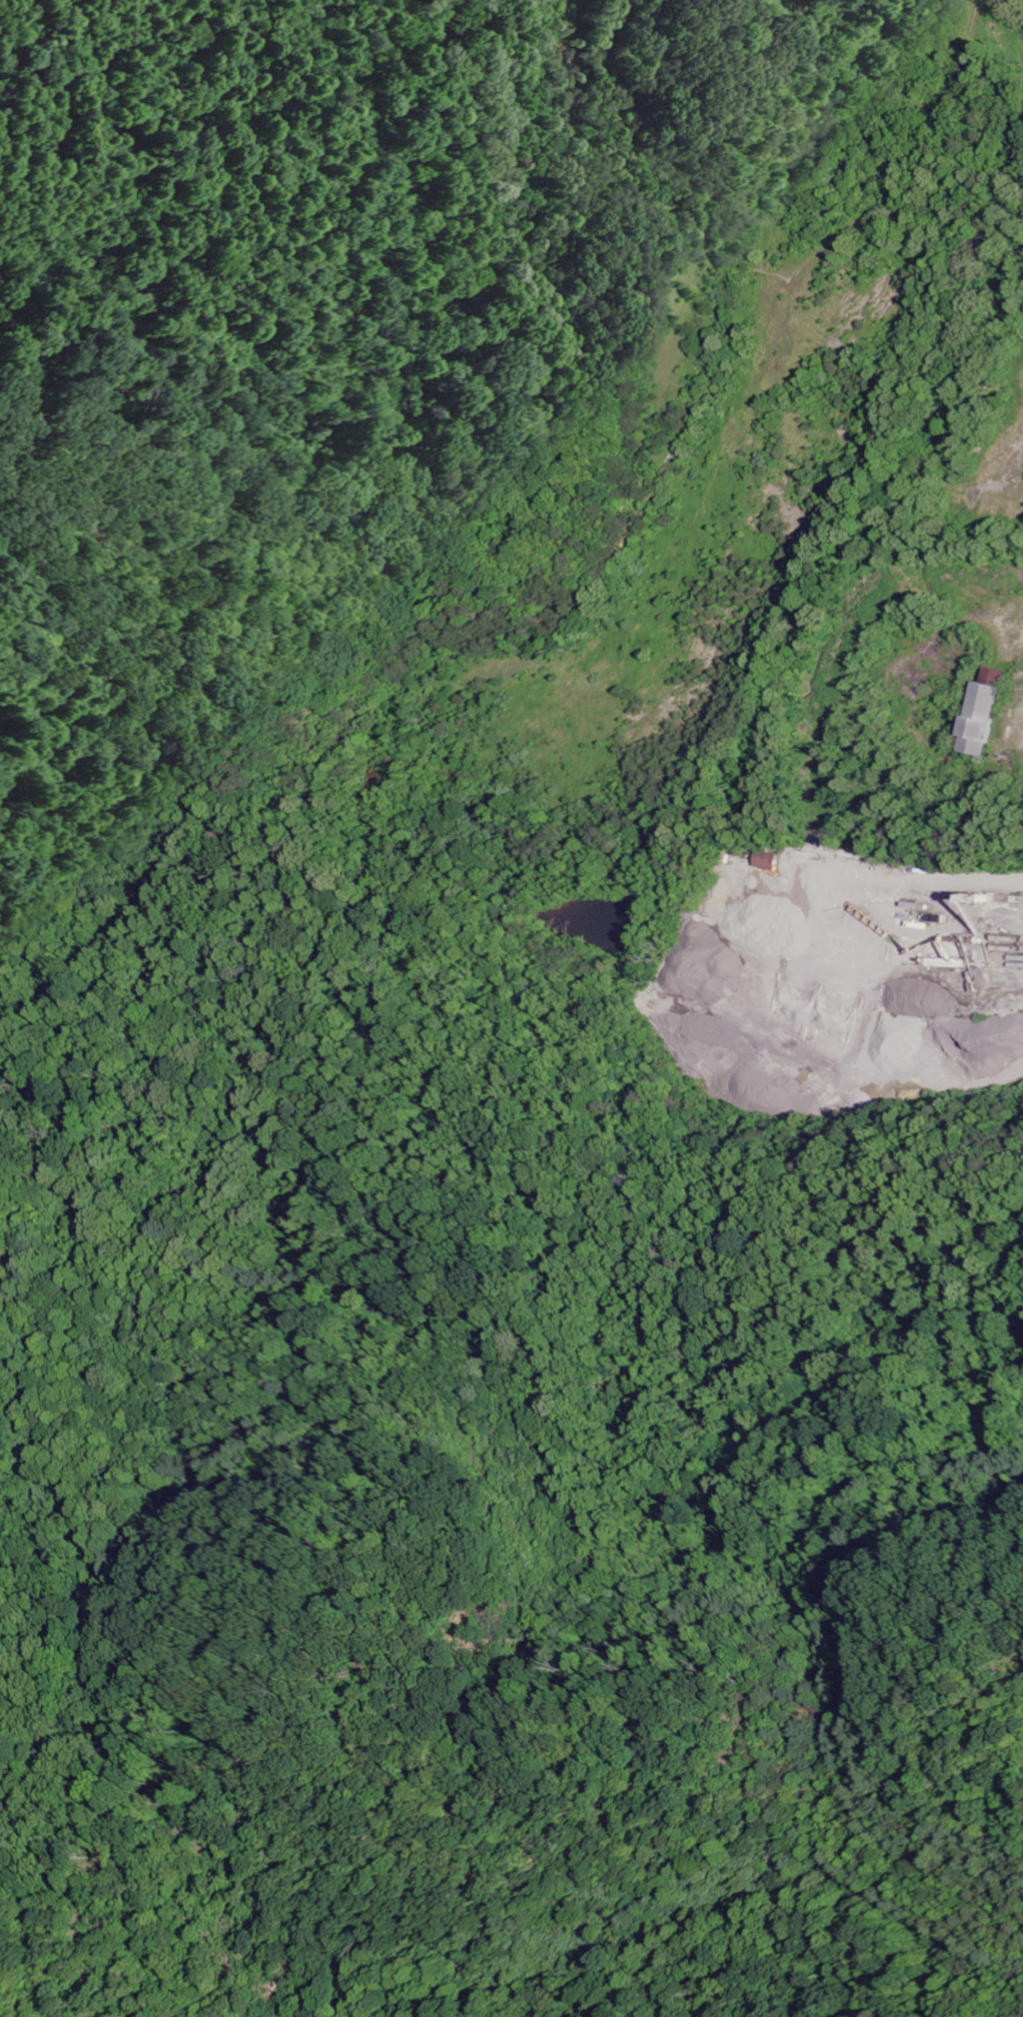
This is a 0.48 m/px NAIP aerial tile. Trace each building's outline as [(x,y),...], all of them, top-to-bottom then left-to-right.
[(969,752),(996,757),(1012,671),(991,668),(988,683),(982,682),(969,752)] [(764,868),(784,872),(787,855),(767,851),(764,868)]
